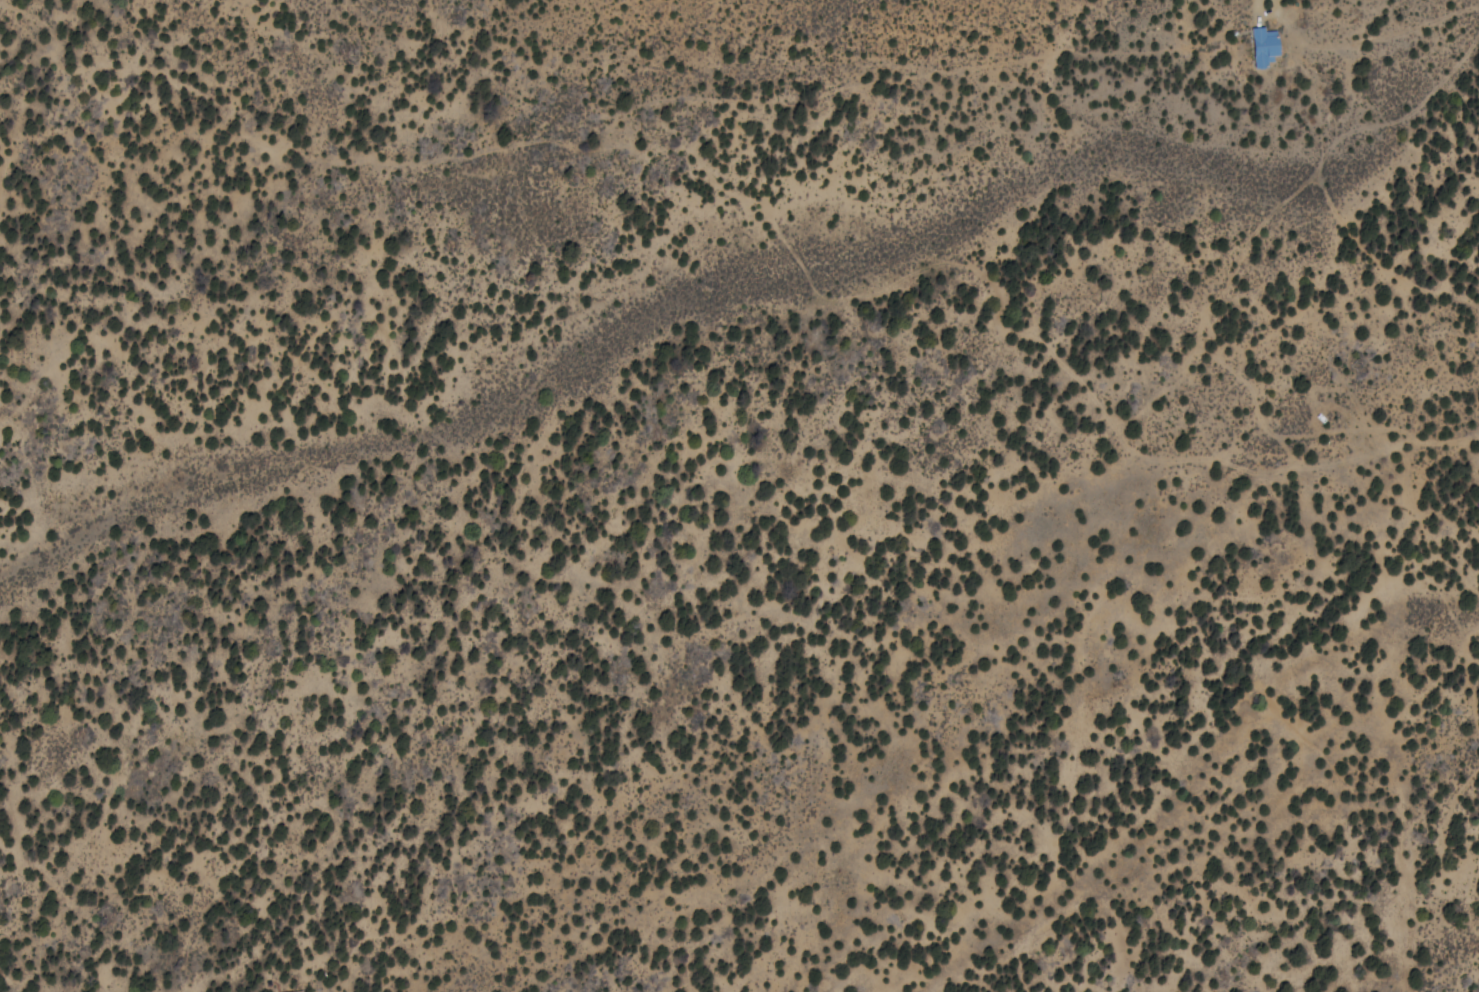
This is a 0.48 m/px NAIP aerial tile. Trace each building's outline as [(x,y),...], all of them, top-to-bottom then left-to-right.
[(1252,28),(1254,69),(1266,68),(1266,62),(1273,62),(1273,56),(1278,55),(1277,30),(1264,31),(1264,27),(1252,28)]
